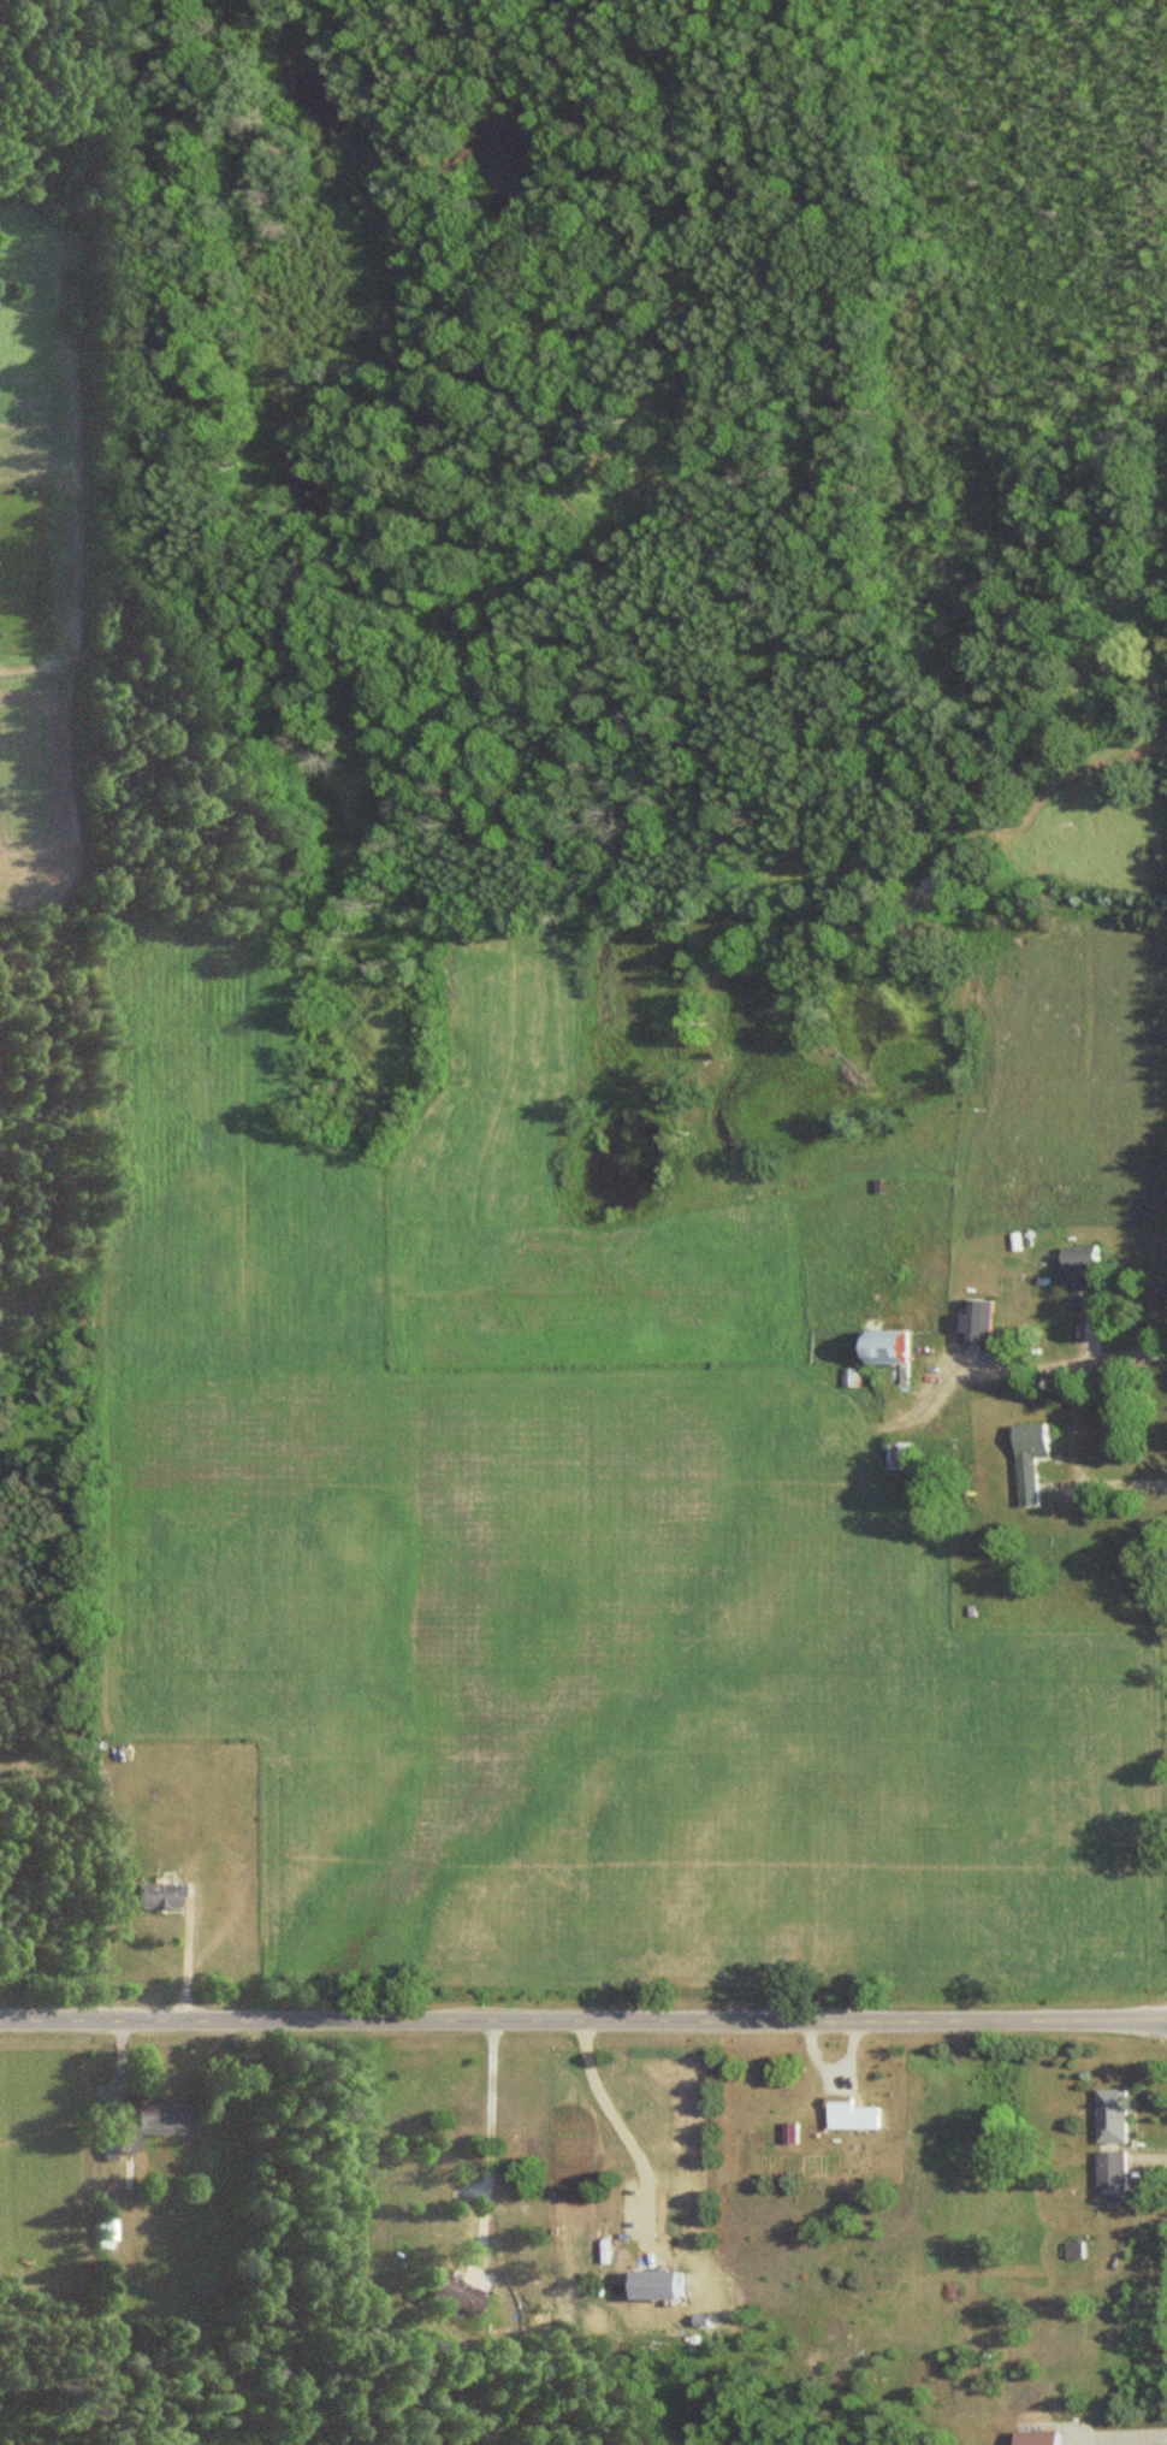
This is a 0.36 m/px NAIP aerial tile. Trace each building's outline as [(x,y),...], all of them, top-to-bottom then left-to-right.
[(1119,1246),(1066,1249),(1068,1276),(1073,1291),(1074,1311),(1105,1310),(1110,1321),(1117,1321),(1139,1312),(1138,1297),(1119,1246)] [(865,1362),(876,1362),(876,1332),(865,1332),(865,1362)] [(861,1368),(847,1368),(847,1387),(861,1387),(861,1368)] [(1041,1458),(1057,1457),(1055,1425),(1018,1427),(1023,1507),(1044,1506),(1041,1458)] [(894,1471),(919,1471),(919,1442),(894,1442),(894,1471)] [(136,1884),(136,1908),(178,1908),(178,1881),(152,1881),(152,1884),(136,1884)] [(1130,2089),(1100,2089),(1100,2143),(1130,2143),(1130,2089)] [(887,2130),(888,2107),(861,2106),(862,2097),(835,2097),(834,2128),(887,2130)] [(137,2127),(106,2127),(106,2151),(121,2151),(121,2134),(190,2135),(190,2104),(137,2103),(137,2127)] [(1130,2151),(1100,2151),(1100,2192),(1130,2192),(1130,2151)] [(474,2318),(485,2297),(441,2273),(430,2294),(474,2318)] [(1062,2434),(1028,2433),(1027,2444),(1061,2444),(1062,2434)]
